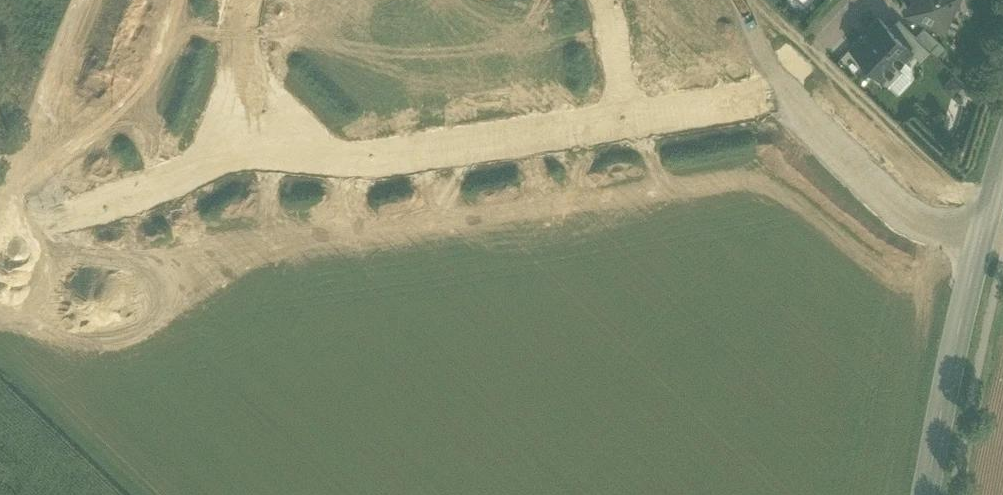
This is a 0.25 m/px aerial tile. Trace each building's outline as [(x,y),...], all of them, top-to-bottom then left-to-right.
[(943,26),(955,0),(912,0),(907,10),(943,26)] [(890,29),(878,18),(851,47),(889,82),(899,72),(895,67),(911,50),(890,29)] [(898,21),(890,29),(911,50),(915,54),(924,46),(915,37),(898,21)] [(923,28),(915,37),(924,46),(937,57),(945,49),(923,28)]
